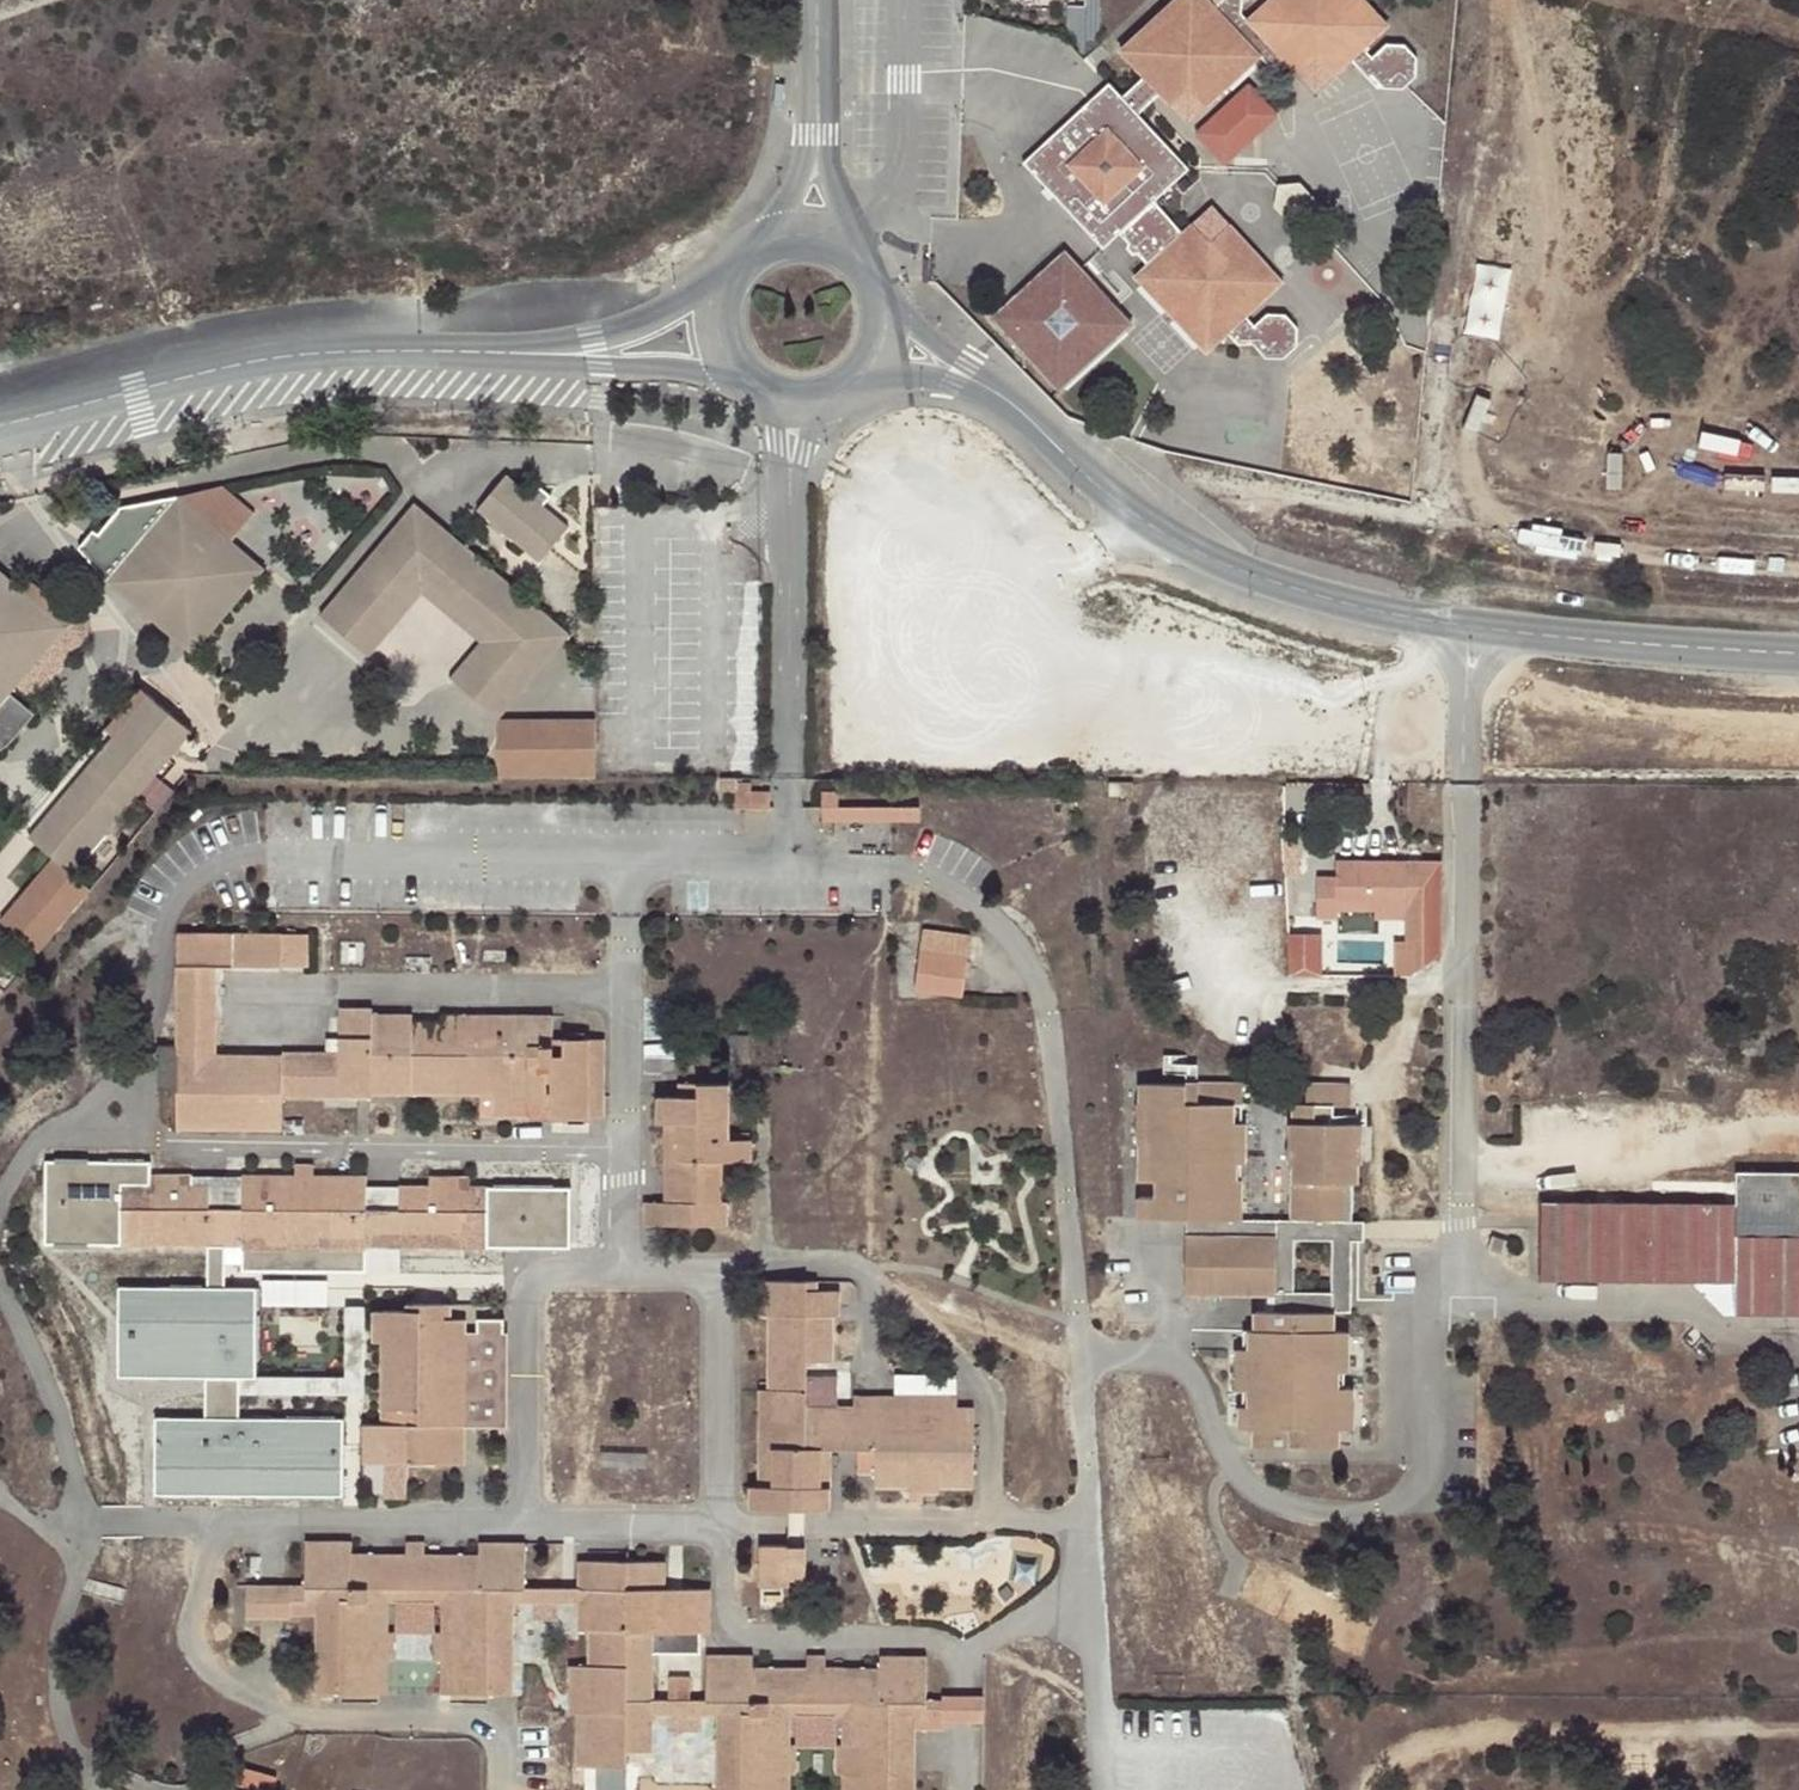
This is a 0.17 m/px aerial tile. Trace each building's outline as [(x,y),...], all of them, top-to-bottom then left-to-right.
[(1106,85),(1025,160),(1016,191),(1103,249),(1119,235),(1148,265),(1134,276),(1206,354),(1228,335),(1238,344),(1254,344),(1266,358),(1282,359),(1296,347),(1297,328),(1285,315),(1269,312),(1254,324),(1248,316),(1283,281),(1230,223),(1209,242),(1192,224),(1183,231),(1153,200),(1189,169),(1140,115),(1160,96),(1169,105),(1189,87),(1206,106),(1258,58),(1271,67),(1279,67),(1286,62),(1297,73),(1316,57),(1333,76),(1350,60),(1363,73),(1371,74),(1383,87),(1402,88),(1416,75),(1419,58),(1404,44),(1385,44),(1373,56),(1364,48),(1388,26),(1363,0),(1270,0),(1249,19),(1243,14),(1242,0),(1243,0),(1222,0),(1214,6),(1208,0),(1175,0),(1120,51),(1144,75),(1122,95),(1110,83),(1106,85)] [(1315,92),(1333,76),(1316,57),(1297,73),(1315,92)] [(1198,129),(1229,164),(1287,114),(1256,79),(1198,129)] [(1025,160),(1106,85),(1066,88),(1031,119),(1025,160)] [(1189,87),(1169,105),(1187,123),(1206,106),(1189,87)] [(1319,230),(1324,209),(1299,182),(1277,185),(1272,204),(1298,233),(1319,230)] [(1209,242),(1230,223),(1213,205),(1192,224),(1209,242)] [(1067,254),(996,320),(1061,391),(1132,325),(1067,254)] [(572,521),(510,471),(477,510),(540,562),(572,521)] [(180,497),(233,541),(255,512),(225,485),(180,497)] [(268,570),(233,541),(180,497),(108,582),(194,656),(268,570)] [(502,724),(505,720),(574,636),(416,503),(321,618),(360,652),(424,575),(512,648),(498,662),(491,656),(461,691),(498,721),(502,724)] [(47,609),(22,588),(0,570),(0,715),(72,630),(48,610),(47,609)] [(424,575),(360,652),(370,659),(424,595),(483,644),(452,681),(461,691),(491,656),(498,662),(512,648),(424,575)] [(7,929),(37,951),(90,889),(75,872),(194,730),(147,691),(88,762),(100,771),(79,797),(67,788),(26,837),(52,856),(22,892),(31,900),(7,929)] [(498,721),(501,775),(596,775),(597,720),(505,720),(502,724),(498,721)] [(100,771),(88,762),(67,788),(79,797),(100,771)] [(737,781),(737,777),(721,776),(721,788),(734,789),(734,803),(766,803),(767,789),(749,788),(750,780),(737,781)] [(822,820),(839,820),(838,805),(837,792),(821,793),(822,820)] [(838,805),(839,820),(911,819),(911,803),(838,805)] [(1442,951),(1444,860),(1339,859),(1339,875),(1319,875),(1319,900),(1319,917),(1340,918),(1340,910),(1377,910),(1409,910),(1409,918),(1409,940),(1418,940),(1418,969),(1442,951)] [(7,929),(31,900),(22,892),(0,918),(0,923),(7,929)] [(1302,917),(1319,917),(1319,900),(1303,900),(1302,917)] [(1377,910),(1377,918),(1409,918),(1409,910),(1377,910)] [(921,925),(915,985),(963,990),(965,950),(968,930),(921,925)] [(178,965),(218,965),(283,966),(283,932),(179,931),(178,965)] [(283,932),(283,966),(307,966),(307,933),(283,932)] [(1409,976),(1418,969),(1418,940),(1409,940),(1400,940),(1400,976),(1409,976)] [(1300,963),(1320,962),(1319,941),(1299,942),(1300,963)] [(177,1052),(217,1052),(218,965),(178,965),(177,1044),(177,1052)] [(282,1053),(217,1052),(177,1052),(177,1044),(154,1045),(155,1089),(176,1091),(176,1128),(281,1129),(282,1095),(372,1097),(372,1093),(490,1095),(510,1095),(528,1095),(528,1107),(550,1107),(550,1115),(590,1115),(590,1037),(552,1037),(553,1014),(441,1013),(441,1020),(412,1020),(412,1012),(371,1012),(371,1006),(339,1006),(338,1050),(283,1049),(282,1053)] [(604,1038),(590,1037),(590,1115),(603,1115),(604,1038)] [(666,1201),(666,1223),(730,1225),(730,1201),(722,1201),(723,1160),(750,1160),(751,1138),(731,1138),(731,1082),(681,1082),(680,1094),(667,1094),(666,1201)] [(1257,1332),(1252,1333),(1244,1332),(1243,1351),(1239,1352),(1240,1393),(1244,1395),(1243,1430),(1256,1430),(1256,1435),(1256,1439),(1256,1446),(1257,1446),(1277,1447),(1341,1449),(1342,1430),(1351,1430),(1353,1389),(1346,1390),(1347,1335),(1335,1334),(1336,1314),(1334,1294),(1296,1293),(1296,1245),(1335,1244),(1334,1226),(1346,1226),(1347,1226),(1346,1189),(1355,1189),(1359,1189),(1359,1127),(1335,1126),(1335,1110),(1352,1110),(1353,1089),(1307,1089),(1306,1108),(1296,1107),(1296,1129),(1291,1128),(1291,1165),(1296,1171),(1294,1224),(1243,1223),(1243,1172),(1246,1167),(1246,1128),(1242,1127),(1243,1088),(1197,1088),(1142,1087),(1142,1091),(1142,1100),(1141,1108),(1137,1109),(1137,1146),(1141,1148),(1140,1185),(1158,1186),(1158,1202),(1140,1202),(1139,1224),(1186,1225),(1186,1295),(1200,1295),(1213,1296),(1243,1296),(1274,1297),(1274,1315),(1257,1314),(1257,1332)] [(510,1095),(490,1095),(490,1116),(510,1115),(510,1095)] [(312,1175),(293,1174),(243,1174),(243,1207),(206,1207),(206,1183),(178,1183),(178,1172),(150,1171),(150,1159),(47,1159),(47,1243),(207,1243),(207,1286),(116,1285),(116,1375),(203,1375),(203,1413),(150,1413),(150,1494),(339,1494),(339,1416),(238,1415),(238,1376),(256,1376),(256,1283),(225,1283),(225,1244),(241,1244),(241,1271),(367,1271),(367,1246),(569,1247),(569,1184),(456,1184),(456,1175),(430,1175),(430,1185),(399,1185),(399,1209),(363,1209),(363,1175),(312,1175)] [(294,1161),(293,1174),(312,1175),(312,1161),(294,1161)] [(1740,1173),(1738,1205),(1544,1199),(1543,1281),(1729,1284),(1739,1284),(1738,1316),(1798,1318),(1798,1174),(1740,1173)] [(1359,1239),(1360,1227),(1354,1225),(1355,1189),(1346,1189),(1347,1226),(1346,1226),(1334,1226),(1335,1244),(1334,1294),(1336,1314),(1354,1314),(1354,1246),(1359,1244),(1359,1239)] [(646,1223),(666,1223),(666,1201),(645,1200),(646,1223)] [(756,1508),(789,1508),(805,1508),(830,1509),(831,1448),(873,1449),(873,1486),(908,1486),(909,1492),(938,1492),(939,1485),(973,1484),(973,1406),(958,1406),(855,1405),(808,1404),(808,1359),(834,1360),(833,1315),(842,1315),(841,1290),(819,1290),(818,1280),(759,1279),(758,1316),(768,1315),(768,1388),(757,1388),(756,1508)] [(1729,1284),(1729,1291),(1727,1316),(1738,1316),(1739,1284),(1729,1284)] [(362,1420),(361,1459),(463,1460),(464,1422),(501,1422),(502,1317),(477,1317),(477,1331),(464,1330),(464,1315),(450,1315),(450,1302),(407,1300),(406,1308),(381,1308),(381,1421),(362,1420)] [(855,1405),(958,1406),(958,1396),(855,1394),(855,1405)] [(789,1508),(789,1545),(805,1545),(805,1508),(789,1508)] [(283,1614),(317,1615),(316,1691),(389,1691),(389,1658),(397,1659),(397,1631),(390,1630),(390,1602),(444,1603),(444,1632),(436,1632),(435,1660),(442,1660),(442,1693),(514,1693),(516,1601),(527,1602),(580,1603),(579,1628),(590,1628),(590,1665),(572,1666),(571,1710),(579,1712),(577,1764),(628,1766),(628,1749),(655,1750),(656,1715),(709,1716),(718,1715),(717,1789),(790,1789),(790,1774),(798,1773),(798,1746),(791,1746),(793,1716),(844,1717),(844,1747),(836,1746),(837,1774),(845,1773),(844,1789),(916,1789),(918,1729),(948,1729),(947,1719),(950,1720),(951,1695),(943,1695),(943,1700),(928,1699),(927,1656),(881,1655),(882,1666),(828,1666),(810,1666),(755,1667),(754,1654),(710,1654),(709,1700),(655,1699),(656,1631),(713,1632),(714,1588),(668,1587),(667,1560),(581,1559),(579,1586),(527,1585),(527,1541),(481,1541),(480,1552),(427,1551),(408,1552),(354,1550),(353,1539),(307,1538),(306,1584),(283,1583),(283,1614)] [(408,1541),(408,1552),(427,1551),(426,1540),(408,1541)] [(805,1545),(789,1545),(758,1545),(758,1586),(789,1586),(788,1578),(804,1579),(805,1545)] [(284,1617),(283,1614),(283,1583),(249,1583),(249,1616),(284,1617)] [(809,1655),(810,1666),(828,1666),(827,1655),(809,1655)] [(951,1695),(950,1720),(986,1720),(987,1697),(951,1695)]
